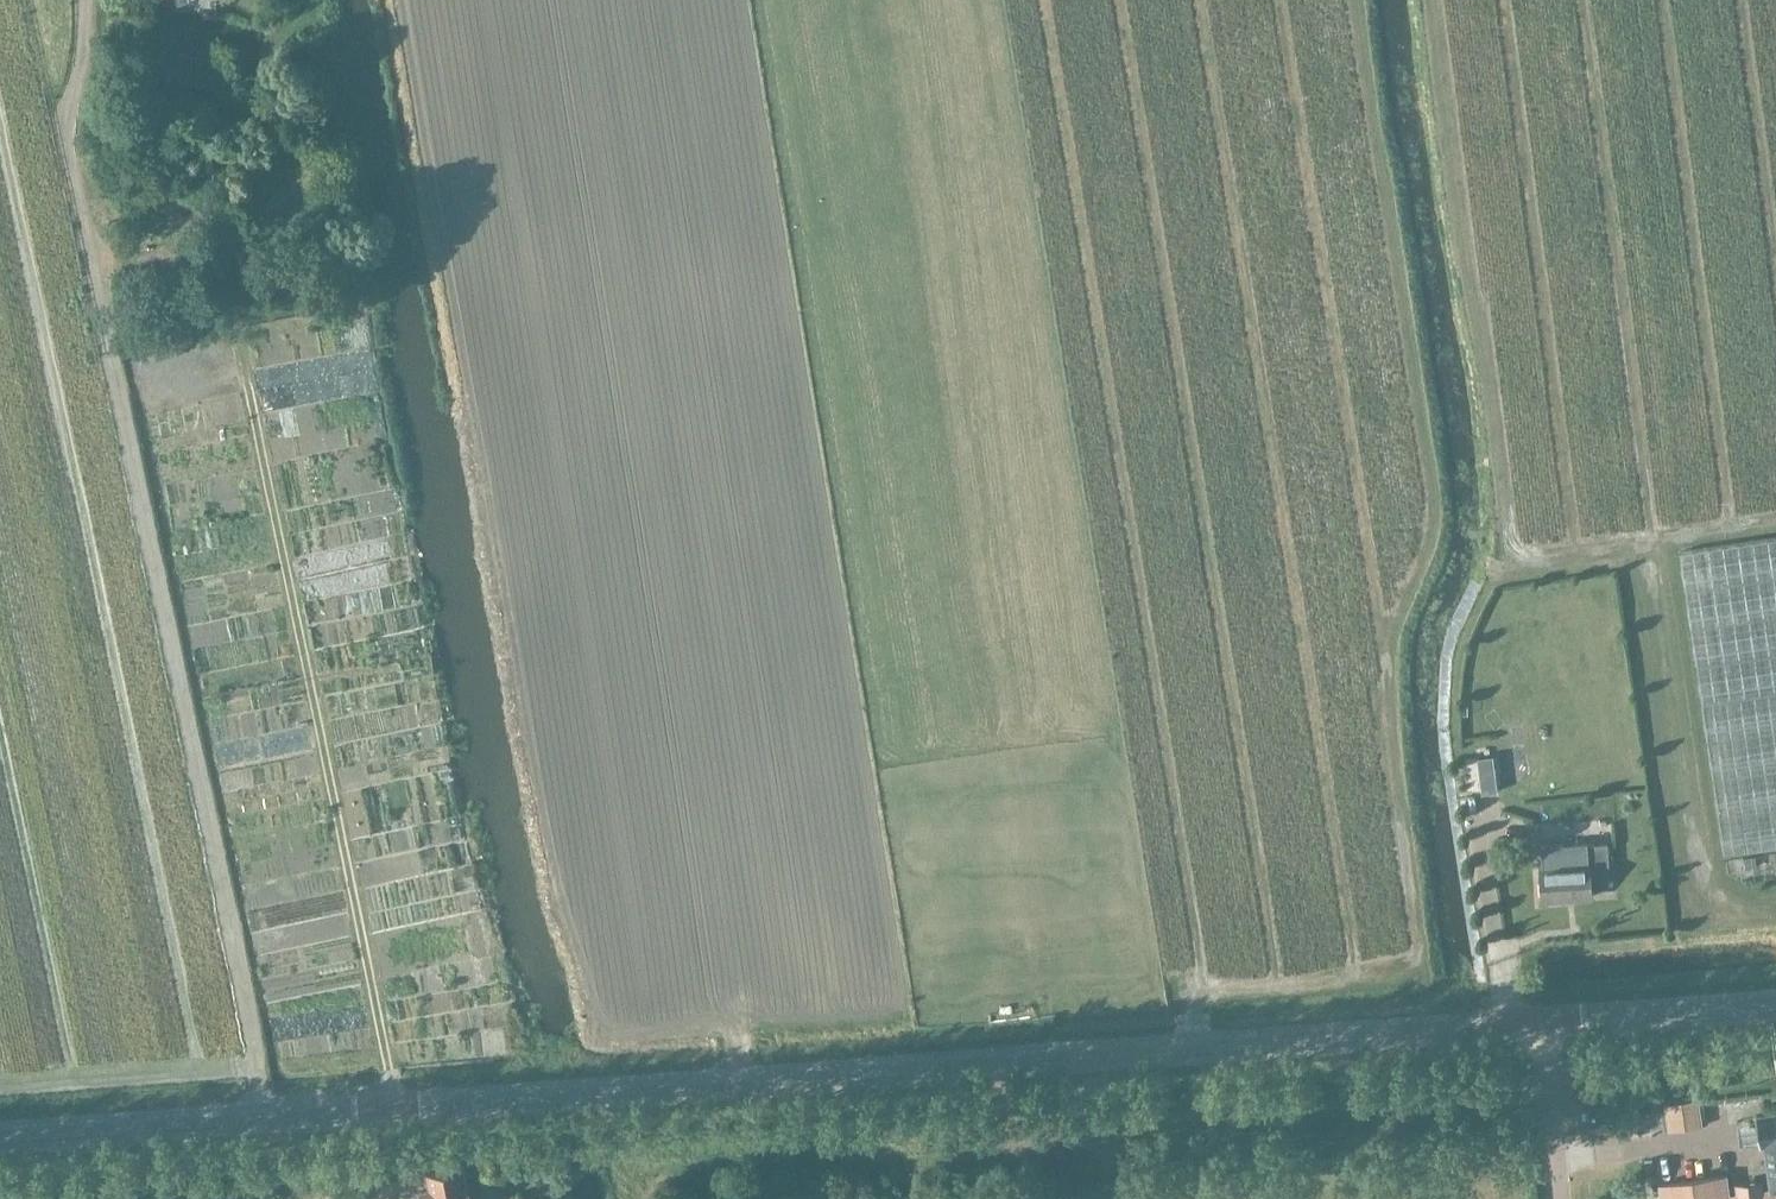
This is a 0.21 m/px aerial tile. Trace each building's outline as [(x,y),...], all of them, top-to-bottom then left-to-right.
[(1679,553),(1724,854),(1775,846),(1775,538),(1679,553)] [(1470,798),(1486,796),(1481,767),(1465,770),(1470,798)] [(1590,863),(1571,865),(1570,856),(1554,857),(1555,866),(1541,867),(1543,900),(1565,899),(1565,898),(1592,896),(1591,873),(1610,871),(1608,843),(1589,844),(1590,863)] [(492,1009),(506,1007),(502,988),(488,990),(492,1009)] [(1697,1100),(1667,1104),(1671,1129),(1700,1125),(1697,1100)] [(1756,1116),(1760,1145),(1765,1145),(1771,1191),(1761,1192),(1760,1183),(1738,1186),(1739,1195),(1721,1198),(1718,1177),(1668,1184),(1670,1198),(1775,1198),(1775,1113),(1756,1116)] [(462,1167),(426,1174),(429,1190),(424,1191),(426,1198),(469,1198),(462,1167)]
